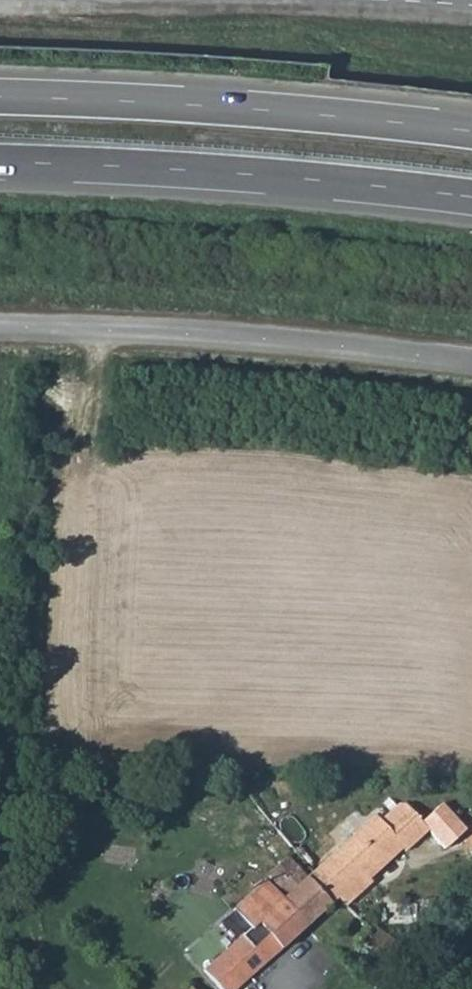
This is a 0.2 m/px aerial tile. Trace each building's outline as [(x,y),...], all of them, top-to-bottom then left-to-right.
[(373,817),(367,812),(304,865),(329,892),(336,900),(362,876),(357,871),(355,868),(390,838),(392,842),(397,848),(422,827),(400,802),(392,801),(373,817)] [(390,838),(355,868),(357,871),(392,842),(390,838)] [(272,888),(274,890),(299,919),(329,892),(304,865),(297,870),(276,849),(258,867),(275,886),(272,888)] [(299,919),(274,890),(265,898),(253,884),(230,905),(241,918),(163,988),(224,988),(299,919)]
